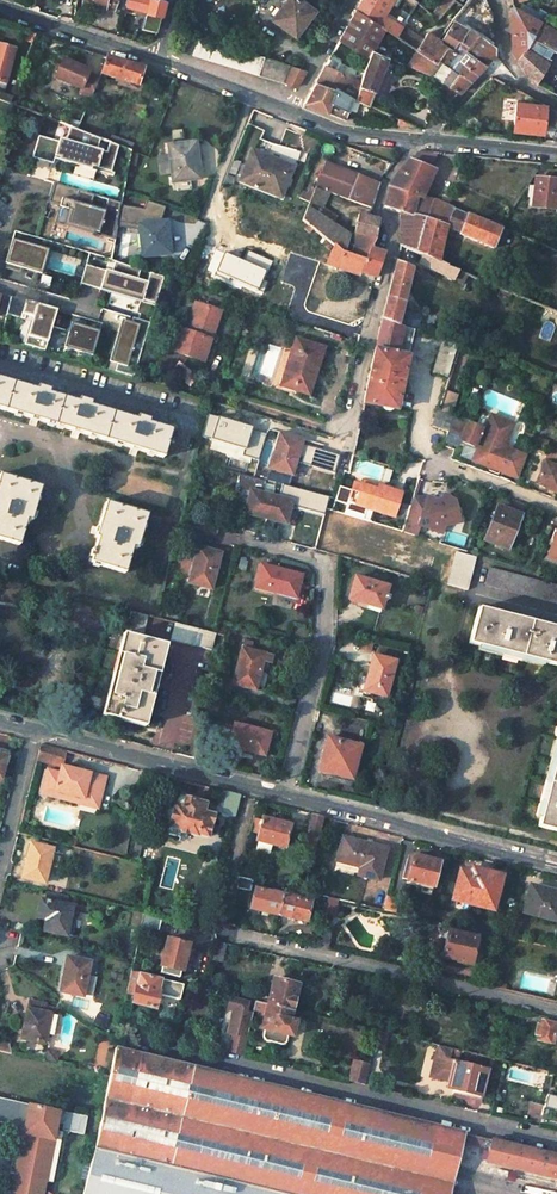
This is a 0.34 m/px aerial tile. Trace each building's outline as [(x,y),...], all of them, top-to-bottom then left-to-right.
[(82,4),(122,14),(124,6),(125,0),(83,0),(82,4)] [(148,13),(146,20),(159,23),(165,1),(161,0),(125,0),(124,6),(148,13)] [(301,0),(287,0),(271,22),(295,39),(315,10),(301,0)] [(386,0),(361,0),(355,11),(384,29),(395,36),(401,26),(379,12),(386,0)] [(433,13),(440,18),(455,0),(444,0),(433,13)] [(532,16),(534,12),(522,5),(520,9),(532,16)] [(513,51),(519,60),(542,21),(532,16),(520,9),(516,6),(514,8),(512,8),(513,51)] [(355,11),(339,41),(367,57),(372,48),(384,29),(355,11)] [(495,47),(453,20),(440,39),(447,44),(460,55),(467,47),(488,65),(496,55),(495,47)] [(556,50),(556,30),(542,21),(519,60),(525,70),(537,84),(556,50)] [(440,39),(427,31),(421,38),(401,26),(395,36),(419,50),(436,61),(438,59),(447,44),(440,39)] [(34,35),(26,33),(24,42),(31,45),(34,35)] [(298,90),(306,72),(214,44),(214,45),(180,35),(176,51),(298,90)] [(0,44),(0,91),(5,92),(16,48),(8,46),(9,44),(5,43),(5,45),(0,44)] [(447,44),(438,59),(472,83),(478,76),(457,60),(460,55),(447,44)] [(467,47),(460,55),(457,60),(478,76),(488,65),(467,47)] [(366,104),(387,57),(387,56),(372,48),(367,57),(368,58),(359,83),(352,99),(366,104)] [(419,50),(410,66),(428,74),(436,61),(419,50)] [(139,88),(146,68),(141,66),(140,69),(105,58),(100,76),(139,88)] [(460,95),(472,83),(438,59),(436,61),(428,74),(439,79),(460,95)] [(88,73),(60,62),(53,81),(80,92),(87,76),(88,73)] [(359,83),(325,66),(316,83),(351,98),(352,99),(359,83)] [(98,80),(87,76),(80,92),(79,94),(90,99),(98,80)] [(353,122),(355,117),(346,116),(351,98),(316,83),(311,93),(305,103),(322,111),(343,121),(353,122)] [(543,83),(542,86),(555,94),(556,90),(543,83)] [(517,103),(515,130),(549,132),(550,126),(556,126),(556,111),(544,105),(517,103)] [(111,145),(109,144),(106,153),(96,151),(99,141),(69,129),(66,142),(65,145),(58,143),(38,137),(32,159),(53,165),(54,161),(56,154),(62,156),(60,159),(97,170),(99,171),(110,174),(118,148),(111,145)] [(131,152),(133,146),(112,137),(109,144),(111,145),(118,148),(131,152)] [(199,179),(196,155),(198,155),(197,143),(169,146),(170,156),(159,157),(161,173),(171,172),(173,181),(176,181),(191,180),(199,179)] [(293,169),(251,153),(240,181),(282,197),(293,169)] [(56,154),(54,161),(96,173),(97,170),(60,159),(62,156),(56,154)] [(228,173),(235,175),(240,163),(233,160),(228,173)] [(432,173),(409,162),(399,172),(391,184),(390,184),(388,187),(389,187),(422,196),(432,173)] [(380,182),(325,163),(315,188),(330,193),(372,207),(375,195),(380,182)] [(537,179),(533,208),(556,211),(556,182),(537,179)] [(192,189),(191,180),(176,181),(177,190),(192,189)] [(49,202),(54,184),(52,183),(47,203),(59,207),(64,208),(64,207),(49,202)] [(118,221),(121,204),(121,203),(108,199),(104,211),(90,207),(93,195),(54,184),(49,202),(64,207),(65,205),(65,204),(68,205),(66,214),(60,212),(58,219),(110,234),(109,239),(114,240),(117,225),(118,221)] [(400,211),(413,215),(422,196),(389,187),(384,207),(400,211)] [(308,206),(334,223),(338,216),(325,208),(330,193),(315,188),(308,206)] [(433,200),(422,196),(413,215),(425,218),(433,200)] [(438,263),(447,224),(461,230),(459,233),(492,248),(501,228),(434,198),(433,200),(425,218),(413,215),(400,211),(399,246),(423,256),(438,263)] [(139,224),(157,222),(157,220),(154,219),(156,215),(162,218),(167,207),(146,200),(143,209),(140,207),(121,204),(118,221),(137,225),(139,224)] [(64,208),(59,207),(54,223),(109,239),(110,234),(58,219),(60,212),(66,214),(68,205),(65,204),(65,205),(67,206),(67,208),(64,207),(64,208)] [(333,244),(342,251),(348,242),(352,235),(334,223),(308,206),(300,217),(305,221),(333,244)] [(375,238),(379,222),(360,216),(352,246),(348,242),(342,251),(343,252),(364,260),(371,249),(375,238)] [(137,225),(118,221),(117,225),(140,229),(139,224),(137,225)] [(157,222),(139,224),(140,229),(142,256),(168,253),(166,233),(168,233),(167,221),(160,222),(157,222)] [(22,268),(41,274),(48,250),(12,240),(8,254),(24,259),(22,268)] [(333,267),(359,276),(360,272),(369,274),(375,277),(382,253),(371,249),(364,260),(343,252),(342,251),(333,244),(326,264),(333,267)] [(24,259),(8,254),(5,263),(22,268),(24,259)] [(438,263),(423,256),(419,264),(457,280),(460,272),(438,263)] [(154,304),(163,277),(114,261),(111,272),(106,288),(154,304)] [(99,289),(105,270),(85,265),(84,269),(81,277),(79,283),(99,289)] [(411,269),(395,265),(381,320),(396,324),(411,269)] [(81,277),(84,269),(75,266),(72,275),(81,277)] [(99,289),(153,306),(154,304),(106,288),(111,272),(105,270),(99,289)] [(24,344),(44,350),(56,309),(51,308),(50,311),(45,309),(46,306),(10,296),(6,313),(24,318),(26,313),(33,315),(24,344)] [(196,302),(186,331),(189,332),(199,303),(196,302)] [(214,329),(220,310),(199,303),(189,332),(186,331),(178,328),(175,336),(170,349),(203,361),(208,346),(212,334),(210,334),(211,328),(214,329)] [(314,328),(338,337),(344,318),(318,311),(314,328)] [(123,337),(116,335),(109,357),(117,360),(114,372),(131,377),(148,322),(129,317),(123,337)] [(381,320),(363,404),(380,407),(380,411),(387,412),(389,409),(395,410),(407,357),(413,329),(396,324),(381,320)] [(80,331),(82,326),(71,323),(70,326),(77,328),(77,330),(80,331)] [(80,331),(77,330),(77,328),(70,326),(63,350),(81,355),(82,352),(91,355),(98,331),(82,326),(80,331)] [(293,390),(308,394),(314,377),(323,349),(295,339),(285,369),(282,378),(295,382),(293,390)] [(449,376),(458,343),(443,339),(434,372),(449,376)] [(117,360),(109,357),(106,369),(114,372),(117,360)] [(295,382),(282,378),(280,385),(293,390),(295,382)] [(31,418),(76,431),(134,447),(162,455),(170,427),(147,421),(148,418),(135,414),(135,417),(88,404),(88,401),(76,397),(75,400),(47,393),(47,389),(36,386),(35,389),(0,379),(0,410),(31,418)] [(454,418),(459,396),(446,391),(439,413),(454,418)] [(439,413),(438,413),(433,429),(448,435),(453,420),(454,418),(439,413)] [(510,449),(505,447),(514,423),(492,415),(487,429),(469,423),(468,425),(453,420),(448,435),(446,441),(460,446),(461,442),(467,444),(462,456),(502,471),(510,449)] [(301,439),(279,433),(268,468),(291,475),(301,439)] [(546,464),(538,485),(556,493),(556,468),(546,464)] [(0,475),(0,540),(17,545),(24,520),(29,521),(38,486),(0,475)] [(359,484),(373,488),(375,484),(361,480),(359,484)] [(359,484),(351,482),(349,490),(357,492),(359,484)] [(345,502),(393,516),(400,492),(375,484),(373,488),(359,484),(357,492),(349,490),(345,502)] [(291,501),(250,491),(244,512),(285,522),(291,501)] [(455,508),(453,501),(443,495),(441,499),(437,499),(438,501),(433,503),(432,501),(432,498),(427,497),(426,500),(412,496),(401,532),(414,536),(417,525),(441,533),(443,526),(455,523),(452,509),(455,508)] [(144,514),(103,502),(95,530),(93,536),(95,537),(88,562),(122,572),(130,547),(134,548),(144,514)] [(507,511),(496,507),(488,527),(483,540),(506,549),(519,514),(507,510),(507,511)] [(488,527),(481,524),(475,537),(483,540),(488,527)] [(556,529),(554,528),(547,544),(551,545),(556,529)] [(556,529),(551,545),(547,556),(556,560),(556,529)] [(206,551),(196,548),(187,583),(210,589),(219,552),(206,549),(206,551)] [(479,559),(459,554),(451,587),(471,592),(479,559)] [(300,576),(259,565),(253,588),(293,598),(300,576)] [(493,567),(489,584),(556,603),(556,585),(493,567)] [(388,585),(354,576),(347,598),(381,608),(388,585)] [(482,605),(471,643),(556,667),(556,625),(555,625),(482,605)] [(130,612),(124,635),(121,634),(101,715),(144,726),(164,645),(143,640),(148,616),(130,612)] [(173,623),(169,639),(193,644),(192,645),(211,650),(216,634),(173,623)] [(252,643),(243,641),(241,650),(249,652),(249,650),(250,650),(252,643)] [(249,652),(241,650),(234,676),(231,684),(233,684),(254,690),(264,654),(250,650),(249,650),(249,652)] [(394,662),(372,655),(363,689),(371,692),(371,693),(385,697),(394,662)] [(270,734),(236,724),(232,738),(234,738),(231,748),(265,756),(270,734)] [(348,743),(327,738),(318,770),(332,774),(333,772),(352,777),(358,753),(346,750),(348,743)] [(36,761),(61,767),(60,771),(55,790),(83,798),(84,795),(101,800),(107,777),(62,764),(66,750),(40,744),(36,761)] [(556,763),(550,784),(544,805),(539,827),(556,831),(556,759),(556,763)] [(60,771),(49,768),(43,791),(99,807),(101,800),(84,795),(83,798),(55,790),(60,771)] [(239,795),(225,792),(220,812),(234,815),(239,795)] [(204,804),(176,797),(174,804),(173,803),(167,826),(173,828),(173,830),(198,837),(198,835),(207,837),(213,816),(202,813),(204,804)] [(323,817),(311,814),(300,861),(311,864),(323,817)] [(248,834),(256,836),(260,820),(252,817),(248,834)] [(290,826),(261,819),(260,820),(256,836),(255,841),(284,848),(290,826)] [(385,849),(342,838),(337,861),(360,867),(358,875),(378,880),(385,849)] [(52,850),(29,844),(21,877),(44,883),(48,867),(56,869),(58,859),(50,857),(52,850)] [(437,863),(412,857),(406,880),(431,887),(437,863)] [(472,873),(460,869),(452,898),(490,907),(498,875),(473,868),(472,873)] [(237,877),(249,881),(250,874),(239,871),(237,877)] [(237,877),(236,889),(246,891),(249,881),(237,877)] [(530,888),(523,914),(555,923),(556,915),(556,895),(530,888)] [(282,895),(253,889),(250,906),(261,908),(259,913),(277,917),(282,895)] [(44,901),(40,900),(36,911),(46,914),(42,933),(65,938),(66,936),(71,938),(74,928),(75,928),(78,915),(76,915),(77,911),(72,907),(65,905),(61,905),(63,897),(45,894),(44,901)] [(277,917),(293,921),(294,916),(305,919),(309,902),(282,895),(277,917)] [(382,910),(394,912),(398,898),(386,895),(382,910)] [(326,914),(335,916),(338,900),(329,898),(326,914)] [(141,915),(139,927),(158,931),(160,920),(141,915)] [(319,945),(327,947),(331,927),(323,926),(319,945)] [(458,927),(456,934),(447,932),(442,959),(457,962),(456,963),(471,966),(477,937),(469,936),(470,929),(458,927)] [(189,945),(165,939),(162,951),(159,950),(158,953),(161,954),(158,967),(161,968),(160,974),(178,978),(179,973),(182,974),(189,945)] [(216,942),(212,961),(222,963),(226,944),(216,942)] [(89,964),(65,959),(58,993),(82,998),(89,964)] [(161,980),(162,976),(139,970),(138,974),(161,980)] [(180,1000),(183,985),(161,980),(138,974),(131,1003),(155,1009),(159,995),(180,1000)] [(292,1011),(298,986),(273,980),(266,1005),(292,1011)] [(252,1010),(254,1002),(229,996),(227,1007),(232,1008),(226,1032),(231,1033),(227,1051),(242,1054),(252,1010)] [(30,999),(28,1005),(43,1008),(44,1002),(30,999)] [(254,1002),(252,1010),(259,1011),(261,1003),(254,1002)] [(264,1013),(260,1030),(263,1031),(262,1037),(265,1041),(281,1045),(285,1043),(287,1038),(291,1039),(296,1021),(290,1020),(292,1011),(266,1005),(264,1013)] [(50,1015),(27,1010),(21,1040),(44,1044),(50,1015)] [(533,1036),(535,1037),(535,1041),(550,1045),(552,1038),(556,1039),(556,1021),(538,1017),(533,1036)] [(13,1055),(11,1047),(0,1044),(0,1052),(13,1055)] [(448,1061),(452,1049),(437,1045),(434,1058),(448,1061)] [(58,1062),(61,1049),(46,1046),(44,1059),(58,1062)] [(452,1183),(461,1143),(464,1132),(114,1047),(80,1193),(449,1193),(452,1183)] [(447,1089),(481,1097),(487,1070),(448,1061),(434,1058),(430,1077),(448,1082),(447,1089)] [(364,1084),(369,1064),(352,1060),(347,1080),(364,1084)] [(546,1095),(541,1115),(556,1118),(556,1097),(546,1095)] [(0,1097),(0,1121),(14,1125),(12,1131),(23,1134),(10,1193),(41,1193),(45,1175),(48,1162),(53,1138),(60,1140),(61,1132),(55,1130),(55,1128),(83,1135),(87,1117),(0,1097)] [(484,1149),(486,1137),(464,1132),(461,1143),(484,1149)] [(486,1137),(484,1149),(481,1160),(556,1178),(556,1154),(486,1137)] [(45,1175),(53,1177),(55,1164),(48,1162),(45,1175)]
